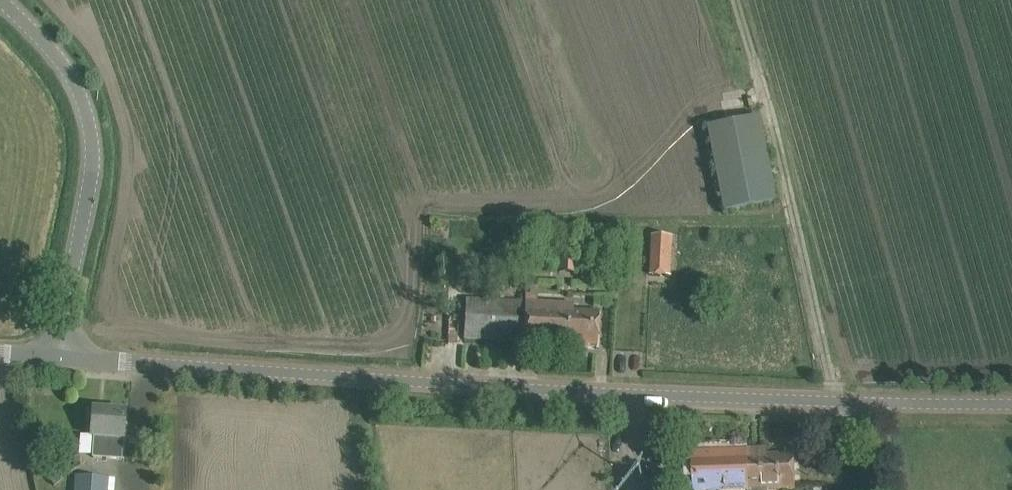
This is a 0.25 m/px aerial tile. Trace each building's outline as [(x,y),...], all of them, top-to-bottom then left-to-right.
[(761,118),(710,128),(726,213),(778,203),(761,118)] [(649,276),(672,276),(673,237),(650,236),(649,276)] [(525,302),(486,300),(466,299),(464,338),(523,342),(597,346),(599,313),(573,311),(573,304),(525,302)] [(121,459),(125,412),(92,410),(90,437),(94,437),(93,457),(121,459)] [(694,452),(696,489),(750,489),(748,450),(694,452)] [(748,450),(750,489),(765,489),(796,489),(795,475),(794,455),(767,456),(767,450),(748,450)] [(75,489),(107,489),(108,478),(76,476),(75,489)]
